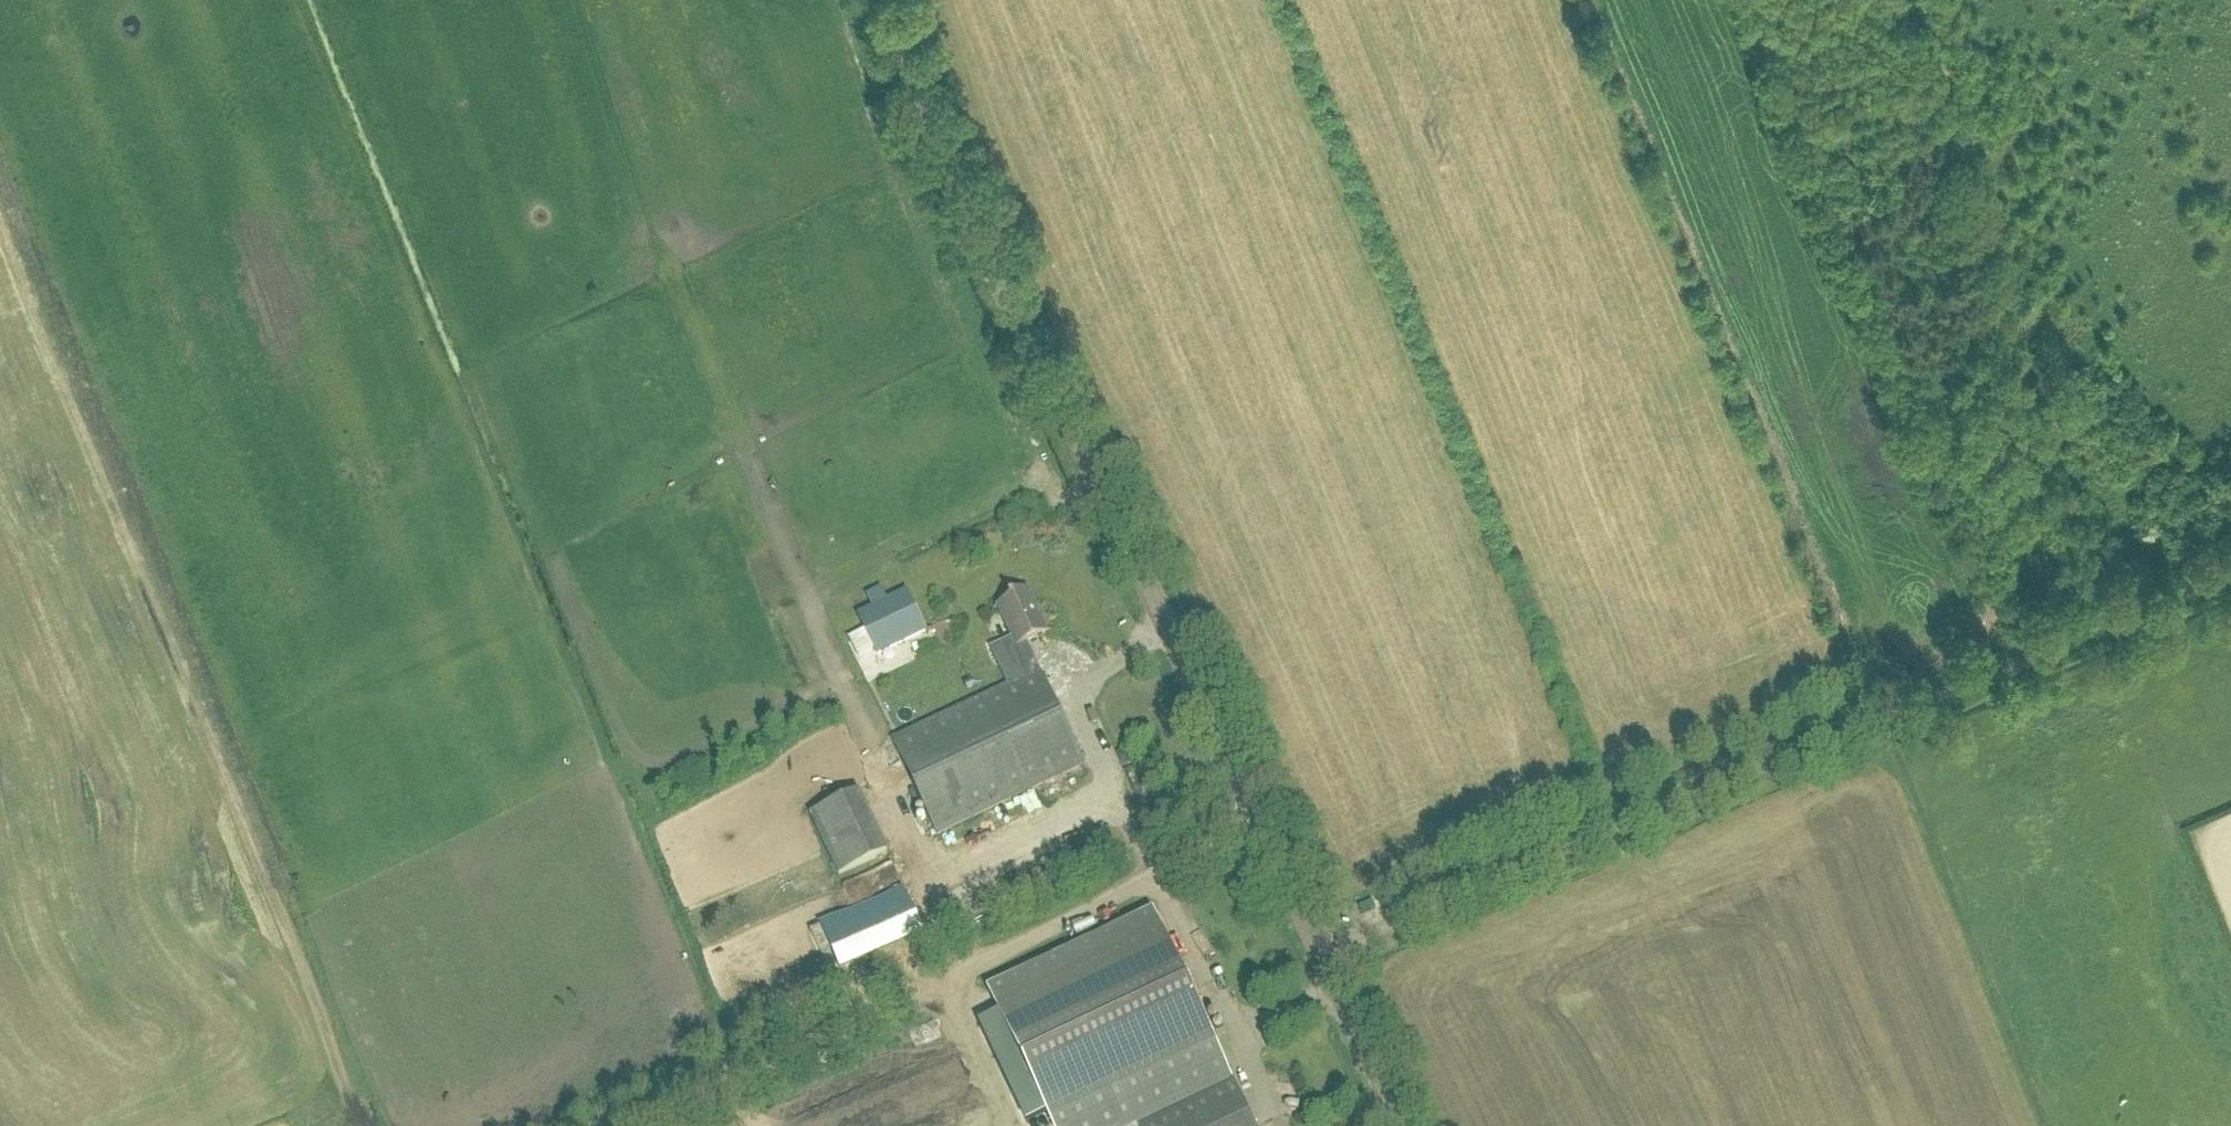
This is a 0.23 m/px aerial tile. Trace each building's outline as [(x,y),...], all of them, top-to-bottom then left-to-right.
[(1027,645),(1048,634),(1028,592),(1010,600),(1011,602),(999,608),(1014,640),(992,650),(1009,687),(893,741),(938,836),(1085,766),(1027,645)] [(821,810),(845,874),(892,857),(865,783),(845,791),(848,800),(821,810)] [(1153,913),(989,990),(1053,1125),(1254,1125),(1153,913)] [(950,1063),(958,1090),(978,1084),(970,1057),(950,1063)]
